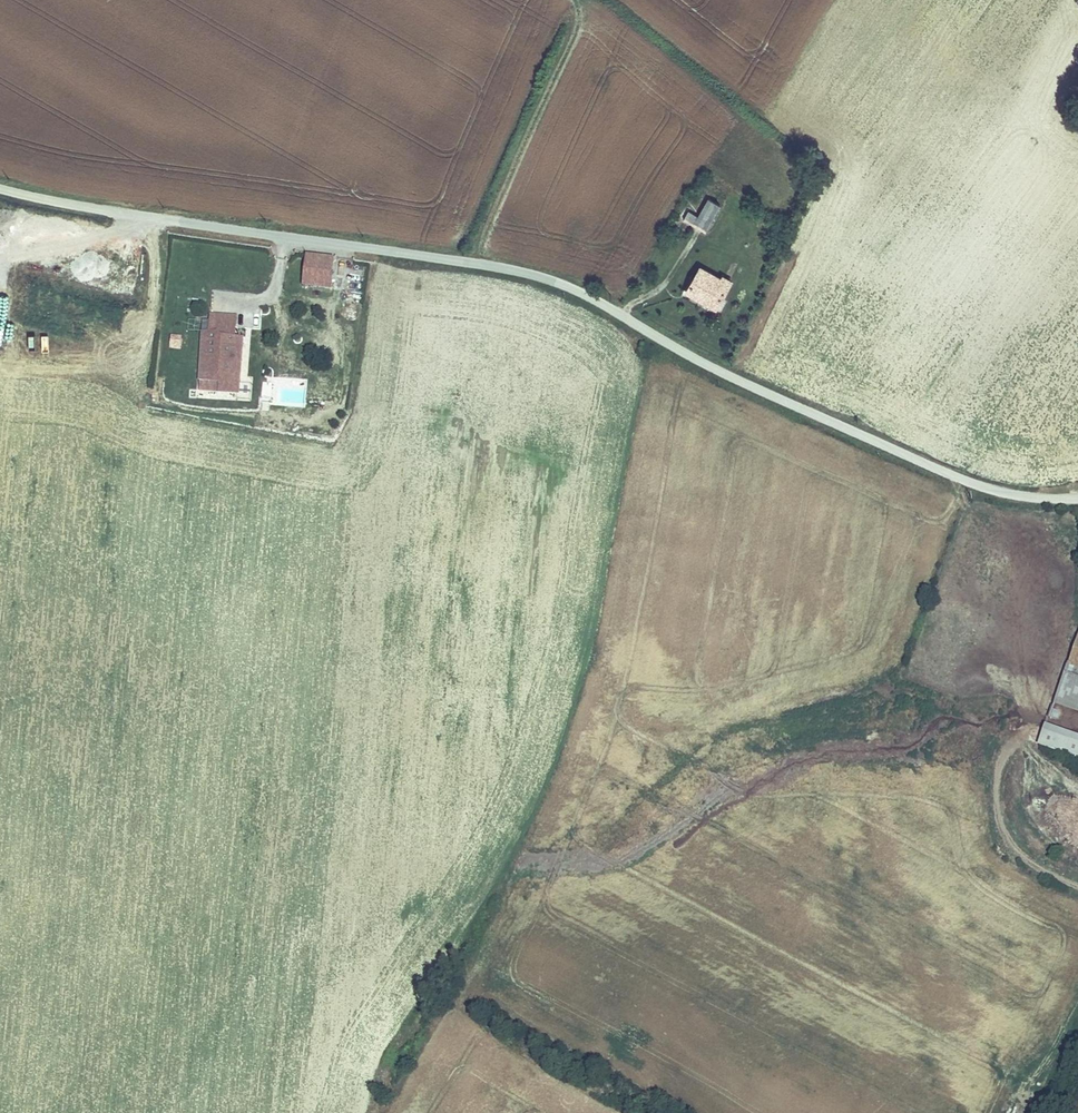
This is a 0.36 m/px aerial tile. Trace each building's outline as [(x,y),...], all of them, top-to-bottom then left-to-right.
[(720,207),(711,201),(701,218),(691,212),(685,221),(705,231),(712,222),(711,222),(720,207)] [(330,259),(302,256),(299,285),(327,288),(330,259)] [(723,278),(701,265),(685,290),(716,309),(733,279),(726,275),(723,278)] [(192,331),(190,370),(202,370),(204,332),(192,331)] [(202,370),(190,370),(183,370),(182,395),(188,395),(187,400),(199,401),(200,394),(238,393),(239,336),(214,335),(213,332),(204,332),(202,370)] [(1077,708),(1077,628),(1077,627),(1051,699),(1077,708)] [(1042,724),(1034,744),(1077,760),(1077,737),(1042,724)]
